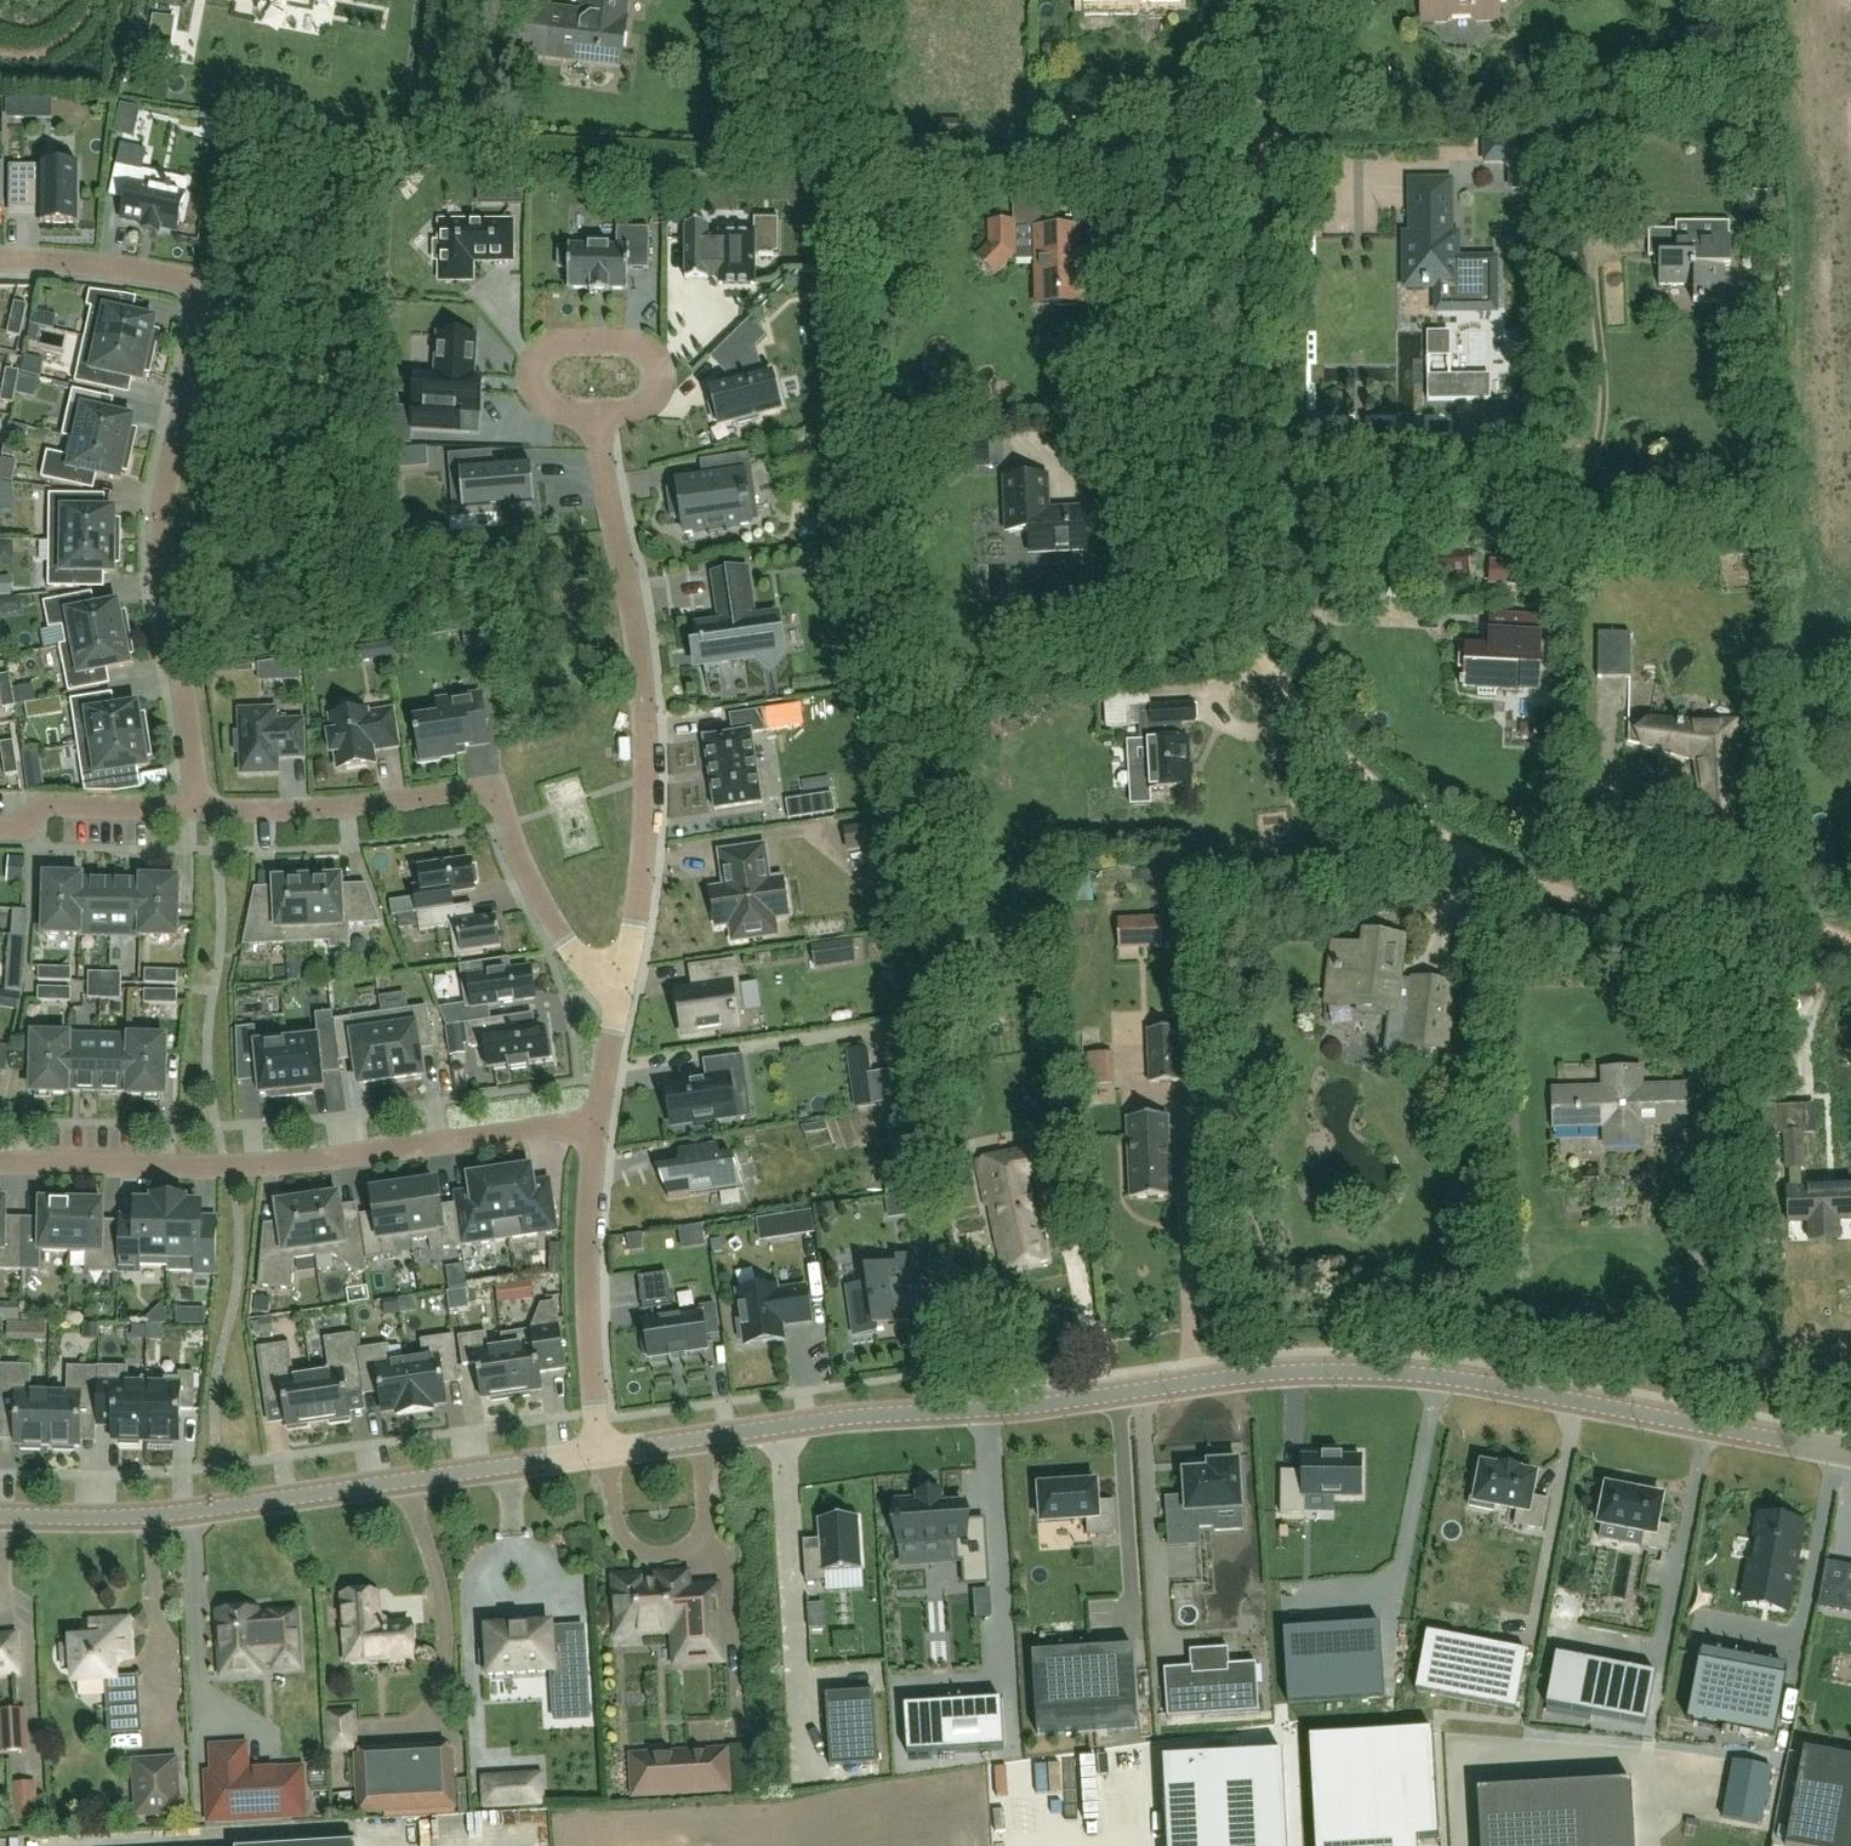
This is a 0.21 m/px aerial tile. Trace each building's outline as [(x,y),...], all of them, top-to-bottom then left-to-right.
[(582,14),(513,6),(507,54),(619,68),(626,20),(620,19),(623,0),(584,0),(582,14)] [(1139,17),(1139,6),(1180,5),(1180,0),(1086,0),(1086,18),(1139,17)] [(1422,23),(1448,22),(1456,14),(1469,13),(1478,22),(1500,21),(1499,0),(1422,0),(1422,23)] [(25,118),(25,98),(9,98),(9,118),(25,118)] [(1060,121),(1069,110),(1061,103),(1052,114),(1060,121)] [(1533,141),(1482,142),(1482,166),(1504,166),(1508,172),(1509,191),(1534,190),(1533,141)] [(126,200),(122,220),(143,224),(142,229),(160,233),(161,228),(177,232),(186,194),(172,191),(173,189),(168,188),(168,190),(140,183),(143,170),(117,165),(110,197),(126,200)] [(42,223),(79,224),(79,167),(10,166),(10,209),(42,209),(42,223)] [(502,180),(502,204),(522,204),(522,180),(502,180)] [(1456,261),(1456,236),(1450,237),(1449,183),(1412,184),(1413,237),(1407,237),(1408,287),(1438,287),(1438,311),(1494,310),(1494,260),(1456,261)] [(1006,201),(1033,200),(1032,187),(1006,188),(1006,201)] [(1740,190),(1741,208),(1779,209),(1780,191),(1740,190)] [(1059,203),(1013,204),(1013,224),(990,224),(990,247),(983,253),(983,262),(990,269),(1000,269),(1006,262),(1036,262),(1037,302),(1083,301),(1081,232),(1060,233),(1059,203)] [(513,261),(513,222),(441,222),(441,242),(435,242),(435,261),(441,261),(441,280),(473,280),(473,261),(513,261)] [(709,225),(686,225),(686,280),(708,280),(708,277),(721,277),(721,285),(754,285),(755,234),(708,234),(709,225)] [(1728,235),(1728,225),(1676,225),(1676,255),(1660,255),(1660,288),(1694,288),(1694,304),(1726,304),(1726,267),(1730,267),(1731,235),(1728,235)] [(560,249),(560,268),(569,268),(569,289),(591,290),(591,294),(610,294),(611,290),(629,290),(629,269),(650,270),(650,229),(618,228),(617,247),(570,246),(569,249),(560,249)] [(86,338),(155,353),(159,333),(154,332),(157,321),(123,314),(127,296),(91,292),(88,307),(92,308),(86,338)] [(28,306),(15,303),(8,335),(21,338),(28,306)] [(31,326),(40,328),(54,331),(57,317),(34,312),(31,326)] [(715,404),(711,405),(715,421),(719,420),(720,424),(738,419),(740,424),(760,419),(758,414),(780,408),(779,401),(772,374),(758,378),(751,352),(767,336),(751,320),(717,354),(733,371),(736,383),(711,389),(715,404)] [(40,328),(31,326),(28,341),(37,343),(40,328)] [(1451,357),(1451,332),(1428,332),(1428,357),(1451,357)] [(416,373),(412,430),(459,433),(461,413),(480,415),(483,377),(475,376),(478,336),(438,334),(435,374),(416,373)] [(155,353),(86,338),(76,383),(106,390),(109,375),(143,383),(145,372),(150,373),(155,353)] [(21,372),(7,369),(1,401),(14,404),(21,372)] [(1488,399),(1488,377),(1428,377),(1428,400),(1490,400),(1490,399),(1488,399)] [(64,436),(132,451),(137,431),(132,430),(134,420),(101,412),(104,397),(74,391),(64,436)] [(132,451),(64,436),(64,437),(71,439),(67,457),(48,453),(42,479),(84,489),(87,474),(121,481),(123,470),(128,471),(132,451)] [(428,449),(393,451),(395,470),(429,468),(428,449)] [(489,453),(450,456),(451,473),(461,472),(464,510),(534,504),(531,465),(490,468),(489,453)] [(706,478),(678,482),(679,488),(667,490),(671,518),(683,516),(685,534),(708,531),(708,533),(710,533),(710,530),(725,528),(726,531),(728,531),(727,528),(750,525),(740,457),(703,463),(706,478)] [(2,459),(0,469),(0,480),(14,483),(18,462),(2,459)] [(1085,550),(1083,512),(1044,514),(1042,477),(1002,479),(1004,510),(1006,510),(1007,534),(1026,533),(1027,553),(1085,550)] [(13,484),(0,484),(0,510),(13,511),(13,484)] [(1744,494),(1744,504),(1759,503),(1758,493),(1744,494)] [(50,541),(120,542),(120,522),(115,521),(116,510),(81,510),(81,495),(50,495),(50,541)] [(1590,535),(1576,536),(1577,547),(1590,546),(1590,535)] [(120,542),(50,541),(49,588),(80,588),(80,573),(115,574),(115,563),(120,563),(120,542)] [(1426,578),(1471,575),(1469,550),(1424,553),(1426,578)] [(1527,563),(1490,562),(1489,585),(1527,586),(1527,563)] [(698,666),(757,658),(771,668),(781,654),(783,654),(780,635),(779,635),(776,616),(755,619),(748,570),(714,575),(721,624),(700,627),(702,646),(695,647),(698,666)] [(0,577),(0,596),(12,597),(13,578),(0,577)] [(61,647),(130,634),(126,613),(121,614),(119,603),(85,610),(82,595),(45,602),(50,629),(63,627),(66,645),(60,646),(61,647)] [(1463,685),(1463,688),(1479,689),(1479,695),(1496,696),(1496,689),(1540,692),(1542,634),(1540,634),(1541,617),(1490,615),(1490,616),(1496,617),(1495,632),(1489,632),(1488,649),(1466,648),(1467,646),(1465,646),(1464,680),(1461,680),(1460,685),(1463,685)] [(1631,634),(1599,633),(1598,678),(1630,679),(1631,634)] [(133,654),(130,634),(61,647),(69,693),(100,687),(97,672),(131,665),(129,655),(133,654)] [(405,639),(389,642),(391,658),(407,656),(405,639)] [(377,661),(391,658),(389,642),(374,645),(377,661)] [(13,691),(10,675),(0,677),(0,692),(0,693),(13,691)] [(16,707),(13,691),(0,693),(3,709),(16,707)] [(79,746),(148,736),(145,715),(140,716),(138,705),(104,710),(102,695),(72,700),(76,727),(89,725),(92,743),(78,745),(79,746)] [(441,758),(461,755),(460,748),(471,746),(470,740),(487,738),(481,695),(438,702),(441,717),(416,721),(418,733),(415,733),(416,737),(419,737),(420,747),(416,747),(419,765),(442,762),(441,758)] [(1100,696),(1100,716),(1134,717),(1134,696),(1100,696)] [(1147,769),(1130,770),(1132,805),(1150,804),(1149,790),(1192,787),(1189,738),(1182,739),(1181,724),(1196,723),(1194,705),(1151,708),(1138,709),(1140,744),(1145,744),(1147,769)] [(734,733),(704,738),(715,810),(762,803),(751,733),(802,725),(799,706),(732,716),(734,733)] [(336,754),(339,770),(376,765),(374,750),(399,747),(393,711),(369,715),(368,712),(364,713),(363,708),(343,711),(343,716),(331,717),(333,734),(329,735),(332,754),(336,754)] [(242,753),(242,773),(279,772),(278,758),(305,757),(304,721),(277,722),(277,709),(240,711),(241,733),(235,733),(236,753),(242,753)] [(1650,722),(1633,723),(1629,743),(1696,758),(1704,812),(1734,813),(1736,732),(1703,723),(1650,722)] [(151,756),(148,736),(79,746),(86,793),(117,794),(114,773),(148,768),(146,757),(151,756)] [(19,774),(14,742),(1,744),(6,777),(19,774)] [(29,792),(44,790),(39,754),(23,756),(29,792)] [(833,794),(810,798),(813,816),(836,813),(833,794)] [(895,888),(885,823),(843,829),(847,853),(863,851),(870,892),(895,888)] [(763,848),(722,854),(727,888),(713,890),(718,925),(732,923),(735,940),(776,934),(774,920),(788,918),(782,878),(768,880),(763,848)] [(9,857),(7,882),(24,884),(26,859),(9,857)] [(418,913),(447,909),(445,894),(475,890),(475,885),(479,884),(477,866),(472,867),(471,861),(453,864),(453,859),(434,862),(435,866),(419,869),(423,897),(416,898),(418,913)] [(316,879),(308,880),(311,943),(330,943),(330,950),(351,949),(350,925),(381,924),(381,923),(371,896),(342,898),(342,878),(335,879),(335,874),(315,875),(316,879)] [(81,936),(82,881),(83,877),(49,876),(49,892),(50,892),(50,900),(45,900),(44,935),(81,936)] [(142,882),(141,937),(178,938),(179,903),(174,903),(174,896),(175,896),(176,880),(142,879),(142,882)] [(311,943),(308,880),(275,881),(275,896),(254,897),(244,946),(311,943)] [(82,881),(81,936),(111,936),(112,882),(82,881)] [(142,882),(112,882),(111,936),(141,937),(142,882)] [(418,913),(418,914),(397,916),(399,929),(420,927),(420,931),(451,927),(455,959),(484,954),(483,950),(501,947),(497,918),(470,922),(468,906),(447,909),(418,913)] [(12,936),(28,937),(29,911),(14,910),(12,936)] [(1162,916),(1118,918),(1119,948),(1163,947),(1162,916)] [(1333,944),(1325,1004),(1390,1012),(1385,1052),(1429,1058),(1430,1050),(1447,1052),(1455,986),(1415,981),(1400,979),(1406,938),(1364,933),(1362,948),(1333,944)] [(836,959),(833,943),(812,946),(814,963),(836,959)] [(281,960),(282,980),(305,979),(304,959),(281,960)] [(510,959),(460,966),(466,1009),(535,999),(531,969),(512,972),(510,959)] [(678,993),(684,1034),(720,1029),(719,1020),(737,1018),(736,1014),(744,1013),(737,960),(689,967),(691,984),(694,983),(695,990),(678,993)] [(22,991),(24,967),(8,966),(6,990),(22,991)] [(72,982),(72,969),(39,968),(39,981),(72,982)] [(178,985),(179,971),(146,971),(146,984),(178,985)] [(89,973),(89,987),(122,987),(122,974),(89,973)] [(258,1011),(275,1010),(274,980),(257,981),(258,1011)] [(122,987),(89,987),(89,999),(122,1000),(122,987)] [(72,1003),(72,989),(39,988),(39,1002),(72,1003)] [(0,990),(0,1008),(19,1011),(22,994),(0,990)] [(178,1005),(178,992),(145,991),(145,1004),(178,1005)] [(460,1005),(439,1008),(447,1027),(462,1024),(460,1005)] [(428,1006),(382,1013),(392,1080),(423,1075),(418,1041),(433,1039),(428,1006)] [(392,1080),(382,1013),(334,1020),(336,1036),(339,1053),(355,1051),(360,1084),(392,1080)] [(495,1020),(472,1023),(465,1024),(468,1045),(473,1048),(487,1046),(490,1068),(508,1066),(509,1071),(535,1067),(534,1062),(554,1059),(551,1039),(545,1040),(543,1029),(512,1034),(510,1017),(495,1020)] [(447,1027),(449,1042),(463,1040),(461,1025),(447,1027)] [(292,1092),(287,1035),(257,1038),(256,1027),(237,1029),(238,1073),(255,1072),(259,1075),(261,1095),(292,1092)] [(1151,1084),(1182,1082),(1180,1031),(1148,1033),(1151,1084)] [(336,1036),(319,1038),(318,1032),(287,1035),(292,1092),(324,1088),(323,1074),(325,1070),(340,1069),(340,1072),(341,1072),(339,1053),(336,1036)] [(69,1091),(71,1036),(34,1035),(33,1070),(38,1070),(38,1077),(36,1077),(36,1094),(69,1094),(69,1091)] [(71,1036),(69,1091),(99,1091),(100,1037),(71,1036)] [(130,1037),(100,1037),(99,1091),(129,1092),(130,1037)] [(130,1037),(129,1092),(129,1096),(162,1096),(163,1080),(161,1080),(161,1073),(166,1073),(167,1038),(130,1037)] [(1116,1085),(1114,1054),(1087,1055),(1088,1086),(1116,1085)] [(718,1119),(737,1117),(734,1097),(746,1095),(743,1077),(738,1077),(735,1056),(705,1061),(708,1081),(669,1087),(675,1126),(696,1122),(697,1125),(718,1122),(718,1119)] [(1603,1090),(1551,1092),(1553,1130),(1604,1128),(1605,1148),(1644,1146),(1643,1127),(1687,1125),(1685,1087),(1641,1088),(1641,1069),(1602,1071),(1603,1090)] [(872,1105),(869,1084),(850,1086),(853,1108),(872,1105)] [(1770,1135),(1785,1135),(1784,1110),(1769,1111),(1770,1135)] [(1173,1200),(1169,1119),(1128,1121),(1131,1202),(1173,1200)] [(1801,1134),(1785,1135),(1787,1170),(1789,1170),(1803,1169),(1801,1134)] [(685,1163),(657,1167),(669,1199),(744,1188),(731,1154),(718,1156),(717,1144),(680,1149),(685,1163)] [(1005,1274),(1049,1264),(1032,1182),(1050,1178),(1044,1147),(976,1161),(986,1206),(990,1206),(1005,1274)] [(532,1168),(500,1172),(510,1240),(558,1233),(553,1194),(536,1197),(532,1168)] [(1788,1189),(1789,1224),(1810,1223),(1810,1242),(1840,1241),(1839,1222),(1850,1221),(1850,1187),(1802,1189),(1801,1169),(1789,1170),(1790,1189),(1788,1189)] [(510,1240),(500,1172),(469,1177),(473,1206),(457,1208),(457,1213),(462,1246),(462,1247),(510,1240)] [(412,1241),(404,1186),(400,1187),(399,1182),(378,1185),(379,1190),(373,1191),(378,1222),(361,1224),(366,1260),(396,1256),(395,1244),(412,1241)] [(462,1246),(457,1213),(441,1215),(436,1182),(404,1186),(412,1241),(430,1239),(432,1251),(462,1246)] [(315,1199),(308,1200),(317,1257),(332,1255),(358,1273),(368,1272),(366,1260),(361,1224),(360,1217),(346,1219),(343,1216),(340,1195),(335,1196),(334,1191),(314,1194),(315,1199)] [(317,1257),(308,1200),(303,1201),(302,1196),(282,1199),(282,1204),(277,1204),(282,1237),(263,1240),(259,1287),(293,1290),(295,1260),(317,1257)] [(73,1202),(71,1253),(87,1254),(87,1273),(119,1274),(121,1222),(120,1222),(120,1227),(108,1226),(104,1223),(104,1202),(99,1202),(99,1197),(78,1197),(78,1202),(73,1202)] [(168,1262),(170,1200),(134,1199),(134,1220),(123,1220),(122,1269),(136,1269),(136,1261),(168,1262)] [(0,1200),(0,1270),(22,1271),(23,1226),(10,1225),(7,1222),(7,1200),(0,1200)] [(205,1201),(170,1200),(168,1262),(169,1262),(169,1270),(215,1272),(216,1222),(204,1222),(205,1201)] [(36,1226),(23,1226),(22,1271),(41,1271),(42,1252),(71,1253),(73,1202),(41,1201),(41,1222),(36,1226)] [(848,1287),(855,1335),(877,1332),(876,1327),(908,1322),(905,1296),(922,1294),(916,1255),(897,1258),(898,1264),(866,1269),(868,1284),(848,1287)] [(688,1356),(688,1354),(708,1351),(705,1336),(720,1334),(715,1304),(700,1306),(701,1313),(667,1318),(665,1308),(673,1307),(668,1273),(639,1278),(644,1311),(652,1310),(654,1319),(644,1321),(647,1338),(641,1339),(644,1356),(650,1356),(650,1359),(670,1356),(670,1359),(688,1356)] [(516,1302),(513,1282),(495,1284),(498,1305),(516,1302)] [(811,1321),(806,1287),(777,1291),(777,1287),(738,1292),(742,1321),(738,1322),(740,1341),(745,1340),(746,1345),(784,1340),(782,1324),(792,1322),(792,1324),(811,1321)] [(272,1298),(256,1296),(255,1312),(270,1313),(272,1298)] [(505,1348),(513,1399),(531,1397),(531,1392),(543,1390),(540,1373),(565,1369),(556,1303),(542,1305),(532,1330),(501,1334),(503,1348),(505,1348)] [(18,1321),(19,1304),(0,1304),(0,1321),(18,1321)] [(205,1309),(193,1309),(193,1324),(205,1324),(205,1309)] [(270,1332),(268,1319),(252,1321),(254,1335),(270,1332)] [(505,1348),(503,1348),(489,1350),(487,1333),(459,1337),(463,1366),(477,1364),(482,1399),(492,1397),(492,1402),(513,1399),(505,1348)] [(329,1367),(311,1370),(319,1422),(329,1421),(330,1425),(351,1422),(347,1397),(350,1392),(363,1390),(358,1350),(357,1350),(355,1334),(325,1338),(329,1367)] [(421,1359),(408,1361),(416,1413),(434,1411),(433,1406),(446,1404),(444,1385),(447,1380),(460,1378),(453,1336),(421,1340),(423,1357),(421,1359)] [(319,1422),(311,1370),(294,1372),(289,1344),(258,1348),(266,1404),(280,1402),(284,1406),(288,1432),(309,1428),(308,1424),(319,1422)] [(416,1413),(408,1361),(392,1364),(389,1345),(358,1350),(363,1390),(364,1390),(364,1387),(367,1387),(379,1385),(383,1413),(397,1411),(398,1416),(416,1413)] [(1,1365),(0,1422),(0,1423),(0,1422),(13,1422),(17,1426),(16,1445),(21,1445),(21,1450),(42,1451),(42,1446),(48,1446),(49,1394),(31,1393),(32,1366),(1,1365)] [(98,1366),(98,1367),(97,1413),(110,1413),(114,1417),(113,1440),(119,1440),(119,1445),(140,1446),(140,1441),(145,1441),(147,1377),(129,1377),(129,1367),(98,1366)] [(67,1394),(49,1394),(48,1446),(54,1446),(54,1451),(75,1452),(76,1447),(80,1447),(81,1428),(85,1424),(96,1424),(97,1413),(98,1367),(68,1367),(67,1394)] [(147,1377),(145,1441),(152,1441),(152,1446),(173,1447),(173,1442),(179,1442),(180,1410),(194,1411),(195,1374),(180,1373),(179,1378),(147,1377)] [(1323,1457),(1303,1457),(1303,1472),(1281,1472),(1281,1514),(1305,1514),(1306,1496),(1361,1496),(1362,1458),(1342,1457),(1342,1455),(1323,1455),(1323,1457)] [(1239,1462),(1209,1464),(1209,1470),(1184,1472),(1186,1497),(1167,1498),(1170,1547),(1200,1545),(1199,1521),(1214,1520),(1214,1511),(1242,1509),(1239,1462)] [(1532,1496),(1537,1475),(1519,1471),(1519,1470),(1500,1466),(1500,1468),(1482,1464),(1479,1482),(1474,1481),(1469,1506),(1494,1511),(1495,1506),(1517,1511),(1515,1525),(1543,1531),(1549,1500),(1532,1496)] [(1097,1483),(1040,1487),(1040,1492),(1035,1493),(1036,1511),(1041,1511),(1042,1523),(1087,1520),(1088,1535),(1117,1533),(1115,1502),(1098,1503),(1097,1483)] [(1602,1512),(1599,1525),(1644,1533),(1641,1548),(1667,1553),(1672,1527),(1658,1524),(1663,1497),(1607,1487),(1606,1491),(1601,1490),(1597,1511),(1602,1512)] [(943,1506),(942,1493),(917,1495),(918,1500),(896,1502),(899,1545),(957,1541),(958,1561),(963,1560),(965,1585),(989,1583),(985,1520),(966,1521),(964,1504),(943,1506)] [(1789,1593),(1803,1524),(1761,1516),(1747,1585),(1789,1593)] [(858,1518),(819,1520),(821,1549),(804,1550),(806,1582),(826,1581),(825,1573),(862,1571),(858,1518)] [(638,1576),(610,1578),(612,1619),(637,1618),(638,1623),(645,1630),(666,1628),(670,1685),(717,1683),(716,1658),(700,1659),(699,1644),(715,1643),(712,1584),(681,1586),(681,1573),(652,1575),(653,1581),(638,1582),(638,1576)] [(1825,1583),(1821,1604),(1850,1610),(1850,1588),(1825,1583)] [(378,1594),(344,1596),(348,1661),(371,1660),(372,1665),(390,1663),(390,1659),(413,1657),(411,1623),(387,1625),(379,1618),(378,1594)] [(809,1629),(823,1628),(822,1604),(808,1605),(809,1629)] [(299,1666),(296,1612),(272,1613),(272,1614),(257,1615),(257,1610),(248,1611),(247,1606),(228,1607),(229,1612),(218,1612),(220,1645),(227,1645),(228,1655),(239,1666),(260,1665),(260,1661),(274,1660),(275,1667),(299,1666)] [(1385,1696),(1380,1624),(1284,1630),(1288,1703),(1385,1696)] [(552,1635),(551,1625),(487,1629),(488,1652),(481,1653),(482,1671),(489,1671),(490,1675),(552,1671),(555,1720),(589,1718),(584,1633),(552,1635)] [(116,1678),(115,1659),(131,1658),(129,1628),(92,1630),(93,1640),(72,1641),(72,1646),(62,1646),(64,1666),(74,1665),(75,1682),(106,1680),(109,1713),(141,1711),(140,1689),(127,1689),(127,1677),(116,1678)] [(1416,1690),(1516,1710),(1527,1651),(1427,1632),(1416,1690)] [(18,1673),(16,1636),(0,1637),(0,1674),(18,1673)] [(1133,1647),(1033,1653),(1038,1734),(1138,1727),(1133,1647)] [(1192,1668),(1165,1670),(1168,1718),(1259,1712),(1256,1664),(1229,1666),(1228,1649),(1191,1651),(1192,1668)] [(1656,1673),(1556,1654),(1547,1705),(1647,1725),(1656,1673)] [(1687,1720),(1774,1736),(1785,1678),(1699,1662),(1687,1720)] [(616,1700),(637,1701),(638,1688),(617,1687),(616,1700)] [(879,1764),(874,1692),(826,1695),(831,1768),(879,1764)] [(908,1754),(1004,1748),(1001,1700),(904,1706),(908,1754)] [(331,1749),(356,1748),(354,1709),(329,1711),(331,1749)] [(6,1712),(8,1751),(27,1750),(24,1711),(6,1712)] [(1439,1837),(1433,1730),(1310,1737),(1316,1845),(1419,1845),(1418,1839),(1439,1838),(1439,1837)] [(613,1751),(612,1751),(615,1801),(637,1799),(638,1798),(641,1794),(726,1789),(724,1753),(666,1756),(667,1763),(661,1763),(661,1758),(661,1749),(660,1749),(660,1743),(660,1742),(612,1745),(613,1751)] [(1804,1748),(1786,1845),(1850,1845),(1850,1757),(1804,1748)] [(456,1808),(453,1750),(356,1755),(359,1814),(456,1808)] [(206,1773),(209,1822),(306,1816),(303,1768),(248,1771),(247,1752),(212,1754),(213,1773),(206,1773)] [(1283,1753),(1164,1759),(1169,1845),(1288,1845),(1283,1753)] [(176,1759),(135,1762),(138,1815),(180,1813),(176,1759)] [(1734,1761),(1723,1818),(1762,1825),(1772,1768),(1734,1761)] [(542,1774),(483,1777),(485,1807),(543,1804),(542,1774)] [(457,1779),(458,1794),(468,1794),(467,1779),(457,1779)] [(38,1825),(37,1783),(13,1784),(14,1825),(38,1825)] [(1630,1783),(1479,1792),(1482,1845),(1634,1845),(1630,1783)]
